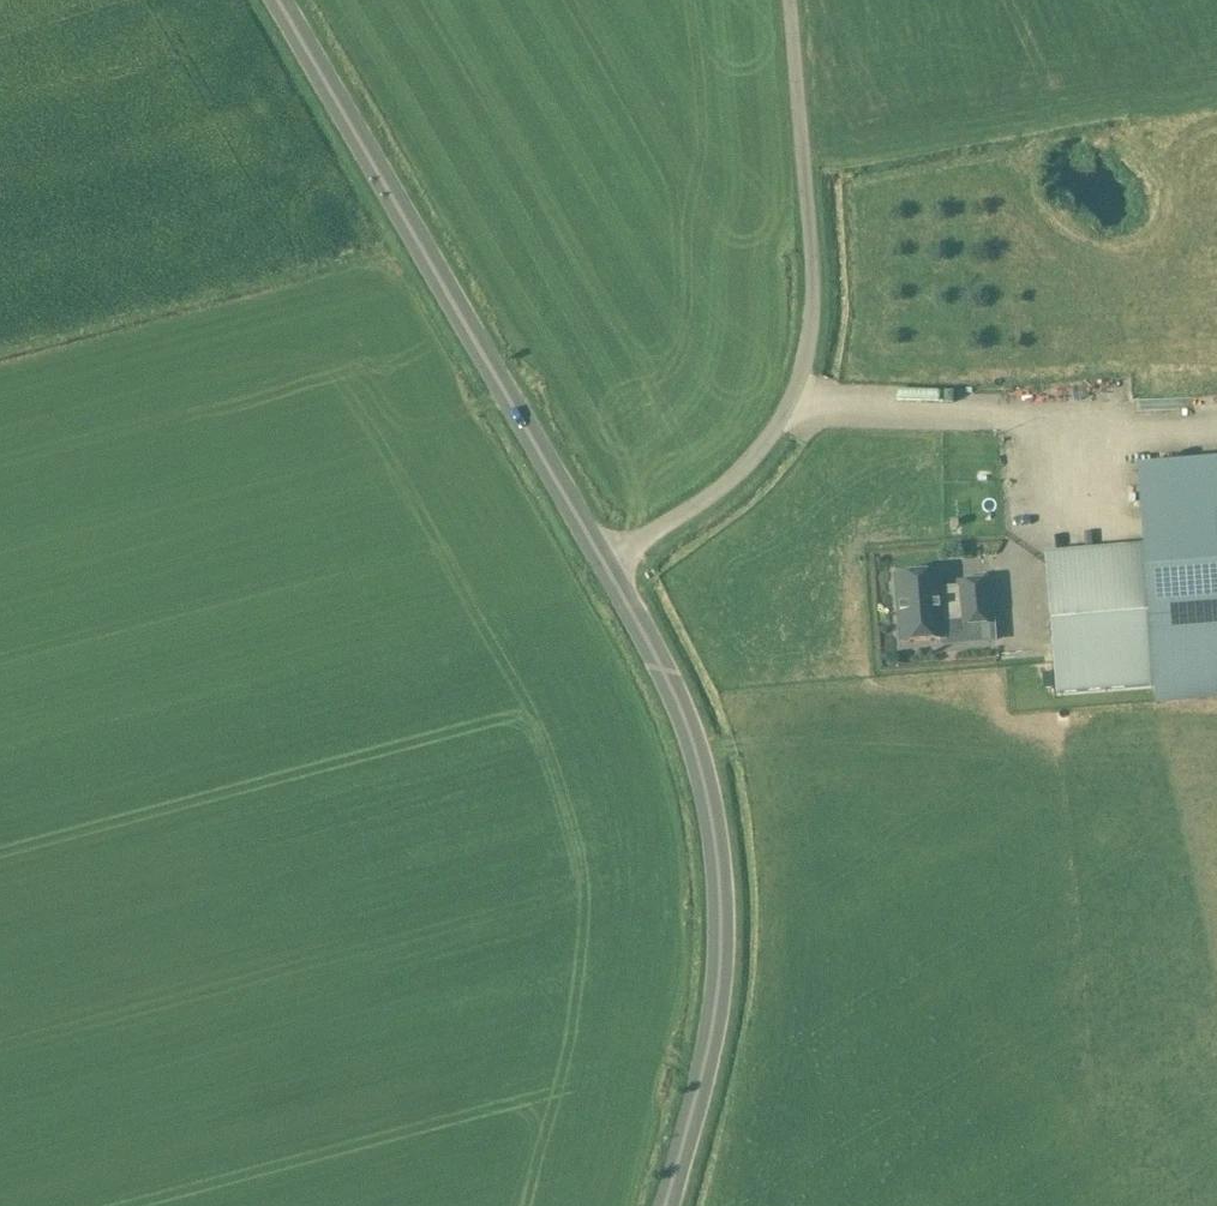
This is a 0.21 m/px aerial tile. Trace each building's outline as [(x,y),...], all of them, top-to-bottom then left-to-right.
[(1139,492),(1144,547),(1046,555),(1057,696),(1155,688),(1156,703),(1216,698),(1216,486),(1139,492)] [(957,588),(940,589),(939,573),(896,576),(901,646),(944,643),(942,619),(963,617),(963,625),(994,622),(991,580),(957,583),(957,588)]
